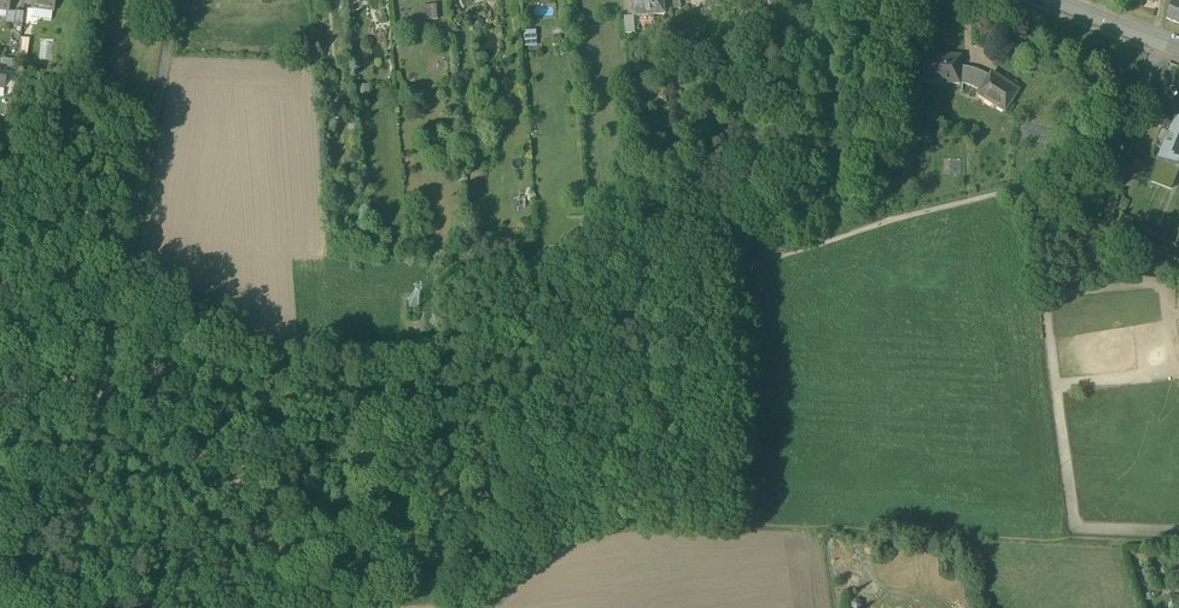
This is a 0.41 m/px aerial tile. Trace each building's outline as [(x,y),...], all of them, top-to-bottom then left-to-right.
[(7,11),(9,11),(10,0),(0,0),(0,10),(7,11)] [(53,13),(55,0),(33,0),(32,10),(52,13),(53,13)] [(633,16),(665,13),(664,0),(632,0),(633,16)] [(673,9),(681,8),(680,0),(672,0),(673,5),(673,9)] [(772,15),(789,9),(786,0),(767,0),(772,15)] [(1178,25),(1178,1),(1176,0),(1173,0),(1166,20),(1178,25)] [(421,6),(422,21),(438,19),(437,5),(421,6)] [(24,9),(23,13),(22,23),(36,25),(37,19),(31,18),(32,10),(24,9)] [(31,18),(37,19),(51,20),(52,13),(32,10),(31,18)] [(7,11),(6,19),(5,23),(13,24),(14,12),(9,11),(7,11)] [(23,13),(14,12),(13,24),(12,31),(21,32),(22,23),(23,13)] [(623,17),(625,33),(635,32),(633,16),(623,17)] [(522,31),(524,47),(537,46),(535,30),(522,31)] [(20,38),(18,61),(25,62),(28,39),(20,38)] [(922,82),(936,83),(936,77),(960,78),(960,68),(961,57),(923,55),(922,82)] [(3,68),(16,69),(18,61),(5,59),(3,68)] [(959,84),(971,86),(974,72),(960,68),(960,78),(959,84)] [(971,86),(981,90),(989,77),(974,72),(971,86)] [(5,73),(3,89),(13,91),(15,74),(5,73)] [(993,105),(1005,113),(1019,91),(992,73),(989,77),(981,90),(996,100),(993,105)] [(356,85),(357,97),(369,96),(368,84),(356,85)] [(978,95),(993,105),(996,100),(981,90),(978,95)] [(1178,122),(1172,135),(1177,137),(1173,147),(1169,145),(1163,159),(1177,164),(1178,160),(1178,122)] [(1073,164),(1079,179),(1097,173),(1092,158),(1073,164)] [(1163,159),(1154,181),(1177,190),(1178,184),(1178,165),(1177,164),(1163,159)] [(1099,363),(1087,364),(1089,381),(1101,379),(1099,363)] [(857,598),(851,602),(852,607),(860,607),(862,607),(861,601),(857,598)]
